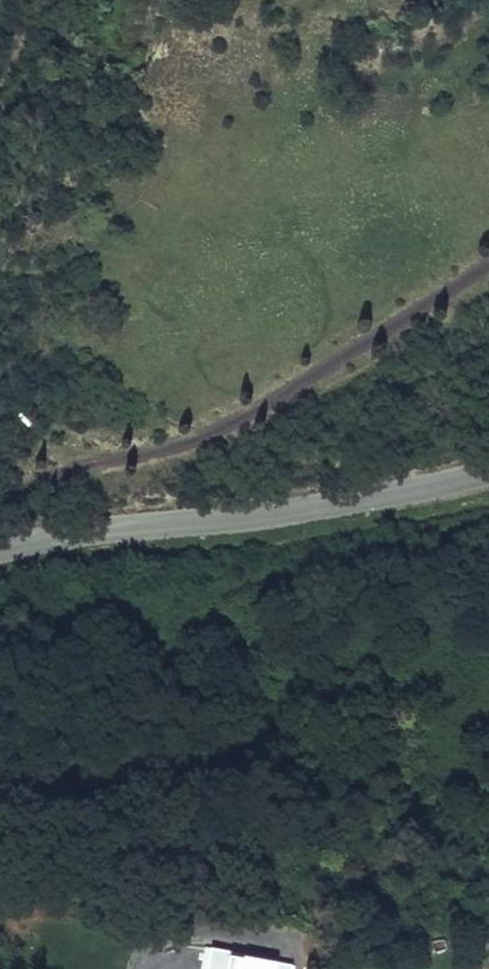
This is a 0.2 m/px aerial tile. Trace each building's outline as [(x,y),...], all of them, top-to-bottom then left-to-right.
[(203,968),(298,968),(299,960),(207,943),(203,968)]
